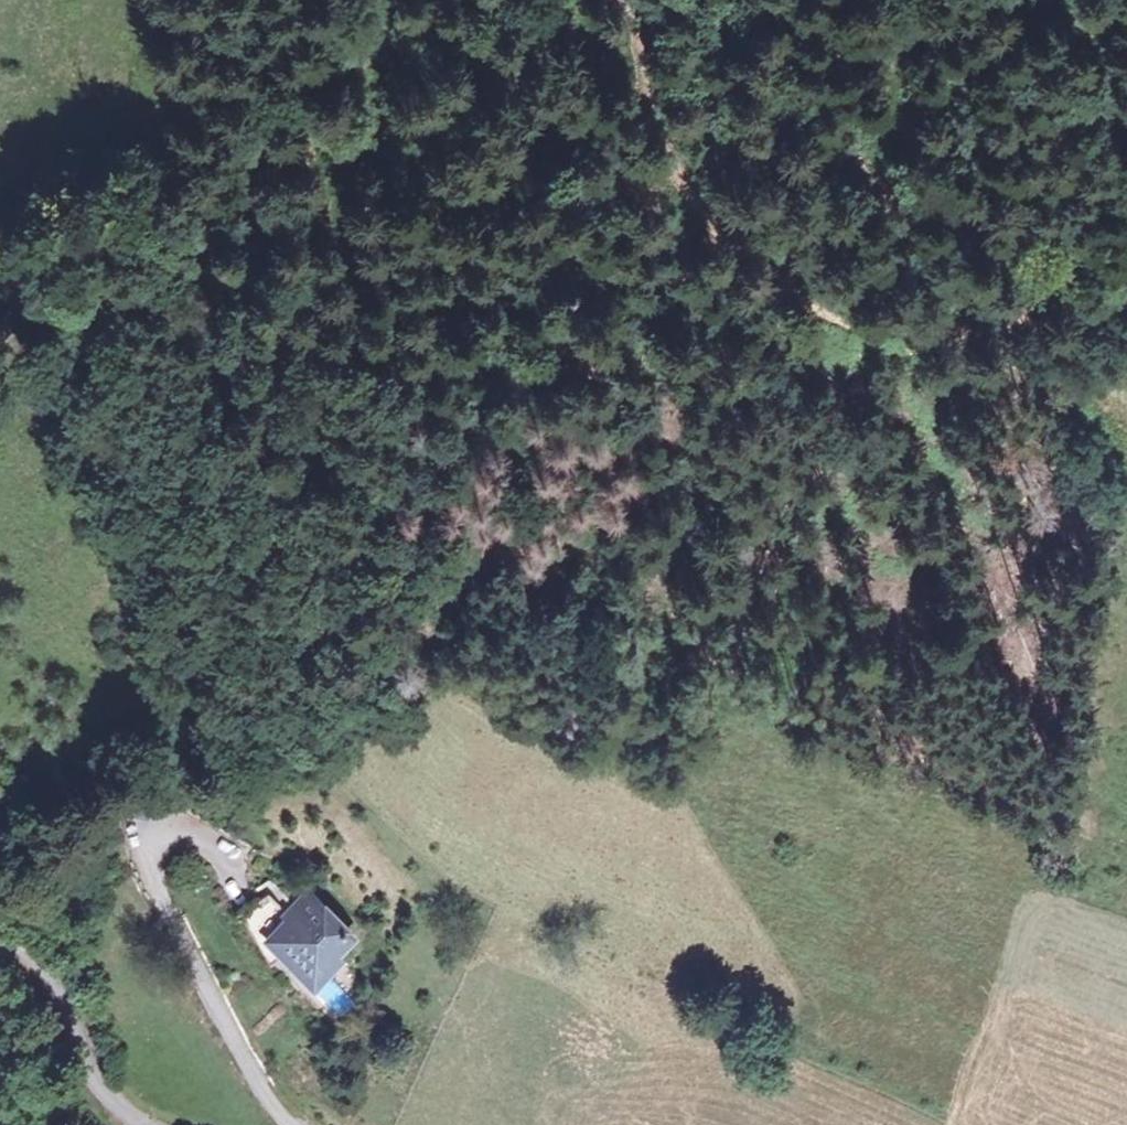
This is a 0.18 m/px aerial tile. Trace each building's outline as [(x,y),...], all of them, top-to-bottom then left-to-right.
[(352,930),(310,887),(291,907),(274,890),(242,908),(310,980),(338,956),(333,949),(352,930)]
